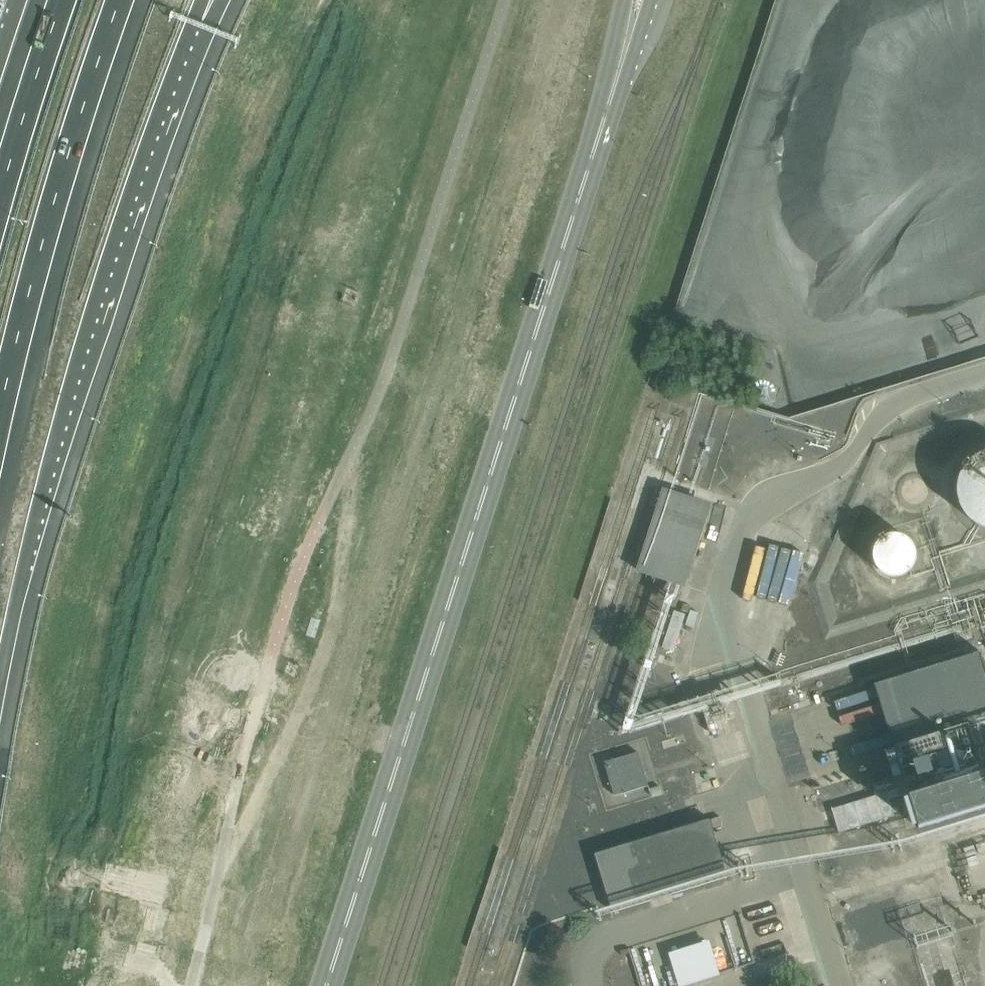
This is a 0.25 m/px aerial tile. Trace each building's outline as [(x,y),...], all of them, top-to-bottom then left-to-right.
[(984,448),(977,452),(970,458),(966,463),(962,471),(960,479),(960,486),(960,493),(962,500),(966,508),(970,513),(977,519),(982,522),(984,523),(984,448)] [(638,573),(684,588),(713,500),(665,487),(638,573)] [(918,551),(918,550),(917,546),(916,542),(912,536),(906,531),(902,529),(897,528),(894,528),(888,529),(880,534),(877,538),(875,542),(873,550),(874,554),(875,559),(880,566),(883,568),(887,571),(895,572),(900,572),(904,571),(908,569),(911,566),(916,559),(918,551)] [(903,774),(906,785),(919,827),(984,807),(984,666),(981,651),(875,684),(903,774)] [(615,797),(650,786),(640,751),(604,762),(615,797)] [(887,791),(906,785),(903,774),(872,783),(876,796),(832,810),(840,834),(894,816),(887,791)] [(727,877),(709,820),(596,855),(614,912),(727,877)] [(887,906),(849,918),(858,947),(896,935),(887,906)] [(668,954),(678,985),(687,985),(720,975),(709,941),(668,954)]
